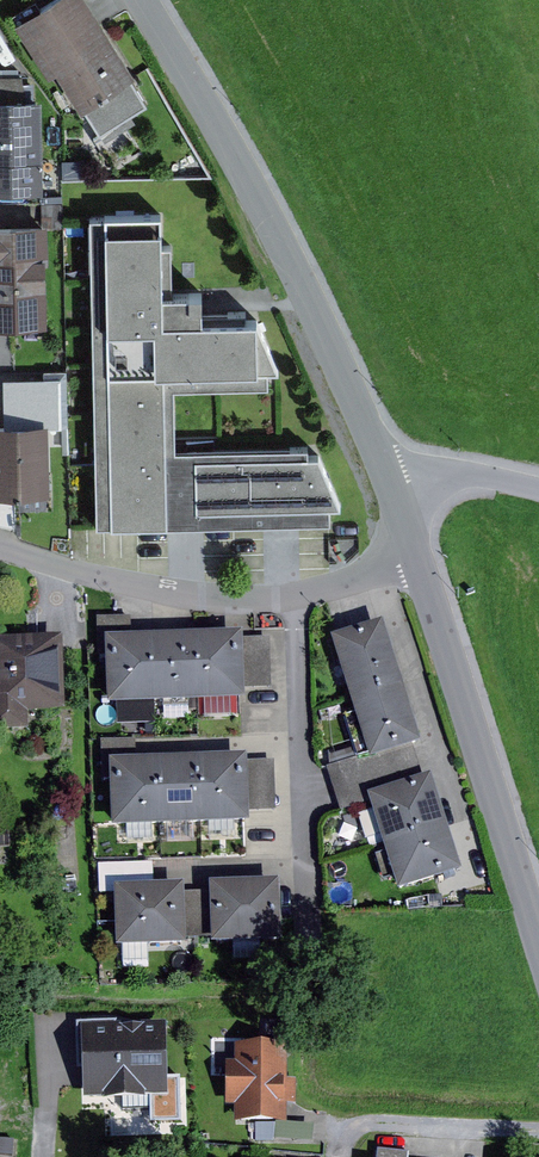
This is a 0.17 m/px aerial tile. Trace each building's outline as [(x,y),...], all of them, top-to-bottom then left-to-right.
[(65,68),(88,106),(142,75),(97,0),(55,0),(24,18),(57,73),(65,68)] [(52,187),(49,94),(31,94),(30,74),(15,74),(15,65),(0,65),(0,188),(52,187)] [(0,218),(0,321),(56,320),(55,224),(68,224),(67,202),(50,202),(50,217),(0,218)] [(173,214),(100,215),(106,523),(341,519),(340,505),(352,505),(329,455),(318,455),(318,447),(186,449),(185,386),(278,385),(278,371),(288,371),(269,320),(175,322),(173,214)] [(1,491),(57,489),(56,424),(70,424),(69,375),(11,376),(12,421),(0,421),(0,446),(1,491)] [(106,655),(116,655),(118,701),(254,696),(254,689),(281,688),(279,638),(252,638),(252,630),(140,634),(139,615),(104,616),(106,655)] [(336,767),(349,809),(380,799),(408,889),(472,869),(442,773),(431,776),(420,744),(431,741),(392,618),(341,634),(365,712),(354,715),(367,757),(336,767)] [(37,728),(36,709),(74,708),(71,635),(0,637),(0,730),(37,728)] [(120,779),(122,825),(260,820),(259,812),(285,811),(283,759),(257,760),(257,753),(143,757),(142,748),(142,737),(109,739),(111,779),(120,779)] [(192,881),(124,884),(126,945),(196,942),(195,936),(222,935),(222,941),(291,939),(289,878),(219,880),(219,890),(193,891),(192,881)] [(176,1023),(90,1023),(90,1097),(176,1097),(176,1023)] [(243,1041),(243,1060),(234,1060),(233,1104),(244,1105),(243,1122),(283,1123),(283,1140),(322,1141),(323,1122),(295,1121),(295,1105),(303,1105),(304,1079),(294,1079),(295,1042),(243,1041)] [(386,1147),(385,1156),(416,1156),(417,1151),(386,1147)]
